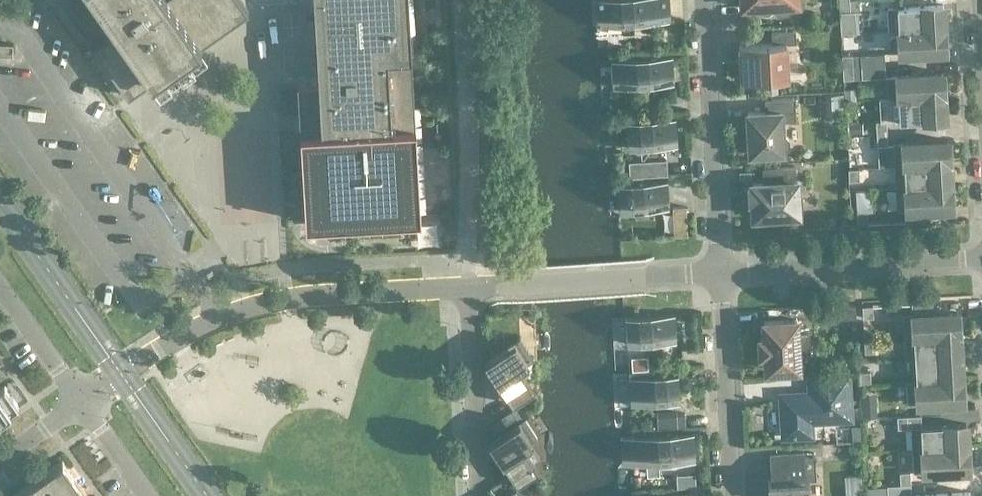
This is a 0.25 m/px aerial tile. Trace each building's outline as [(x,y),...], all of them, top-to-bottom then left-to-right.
[(70,10),(71,12),(71,13),(71,14),(72,16),(72,18),(73,19),(73,20),(74,21),(75,23),(76,24),(78,28),(79,29),(80,30),(81,31),(83,32),(84,33),(86,34),(87,35),(89,36),(90,36),(92,36),(94,36),(96,35),(97,35),(98,34),(100,34),(101,33),(103,32),(105,31),(106,30),(108,29),(109,28),(110,28),(111,27),(112,25),(114,24),(117,28),(93,45),(128,95),(201,44),(170,0),(80,0),(79,1),(77,2),(76,4),(75,5),(74,6),(73,7),(71,9),(70,10)] [(201,44),(249,10),(241,0),(170,0),(201,44)] [(317,55),(314,55),(314,56),(316,56),(317,64),(315,64),(315,65),(317,65),(318,81),(277,83),(278,114),(300,112),(301,130),(306,220),(420,214),(411,53),(413,53),(410,0),(314,0),(317,55)] [(610,24),(671,21),(670,0),(608,0),(610,24)] [(742,7),(775,5),(775,9),(778,13),(788,12),(791,8),(791,4),(800,3),(800,0),(742,0),(742,7)] [(850,0),(839,0),(840,11),(850,10),(850,0)] [(888,7),(889,30),(899,29),(944,27),(943,4),(888,7)] [(840,11),(841,32),(859,31),(858,10),(840,11)] [(945,49),(944,27),(899,29),(899,31),(893,32),(890,35),(890,45),(894,48),(900,48),(900,52),(909,51),(910,63),(933,61),(933,50),(945,49)] [(772,30),(773,42),(740,44),(742,78),(788,76),(787,42),(797,42),(796,28),(772,30)] [(0,42),(0,54),(14,55),(14,43),(0,42)] [(884,73),(882,50),(840,52),(841,76),(884,73)] [(673,56),(612,59),(613,86),(675,83),(673,56)] [(934,73),(933,61),(910,63),(910,74),(898,75),(899,97),(944,95),(943,72),(934,73)] [(861,89),(845,90),(846,99),(862,98),(861,89)] [(945,117),(944,95),(899,97),(900,120),(945,117)] [(765,98),(766,110),(748,111),(750,153),(784,151),(784,149),(786,148),(789,145),(789,139),(785,136),(783,136),(782,121),(796,120),(795,97),(765,98)] [(629,147),(666,145),(665,118),(627,120),(629,147)] [(876,120),(877,132),(887,132),(887,120),(876,120)] [(863,123),(848,124),(849,133),(864,132),(863,123)] [(888,144),(887,132),(877,132),(878,144),(888,144)] [(894,143),(895,165),(950,162),(949,140),(894,143)] [(667,159),(629,162),(630,176),(668,173),(667,159)] [(951,184),(950,162),(895,165),(896,187),(951,184)] [(798,210),(803,210),(802,193),(797,194),(797,180),(792,180),(791,166),(759,168),(760,182),(753,183),(753,186),(748,187),(749,199),(754,198),(755,215),(760,214),(760,219),(783,218),(783,213),(798,212),(798,210)] [(849,180),(860,179),(859,167),(849,168),(849,180)] [(668,180),(619,183),(620,210),(670,207),(668,180)] [(952,206),(951,184),(896,187),(898,209),(907,209),(908,221),(927,220),(927,208),(952,206)] [(687,206),(673,207),(674,235),(688,234),(687,206)] [(857,212),(858,223),(868,223),(868,211),(857,212)] [(904,315),(905,337),(960,334),(958,312),(933,313),(932,301),(913,302),(913,314),(904,315)] [(856,316),(856,304),(832,305),(832,317),(856,316)] [(873,315),(873,305),(863,305),(863,315),(873,315)] [(677,340),(676,314),(626,316),(628,343),(677,340)] [(798,352),(810,351),(809,333),(797,334),(796,319),(764,321),(765,337),(761,337),(761,352),(766,352),(767,369),(799,367),(798,352)] [(961,356),(960,334),(905,337),(906,359),(916,358),(961,356)] [(520,337),(514,341),(484,360),(513,404),(535,390),(521,368),(534,359),(520,337)] [(875,339),(864,340),(865,352),(875,351),(875,339)] [(648,356),(632,357),(633,369),(649,368),(648,356)] [(962,377),(961,356),(916,358),(917,380),(962,377)] [(871,382),(871,370),(860,371),(861,383),(871,382)] [(679,374),(630,376),(631,403),(681,400),(679,374)] [(806,420),(851,418),(848,376),(814,378),(814,392),(782,393),(782,398),(780,401),(781,412),(783,414),(784,435),(807,434),(806,420)] [(963,400),(962,377),(917,380),(907,381),(909,403),(963,400)] [(5,386),(0,389),(0,419),(1,419),(11,411),(19,406),(5,386)] [(912,426),(913,449),(968,445),(967,423),(922,425),(921,414),(905,415),(905,403),(894,403),(895,415),(897,415),(898,427),(912,426)] [(877,405),(863,406),(863,416),(877,416),(877,405)] [(512,410),(491,423),(496,431),(517,418),(512,410)] [(686,412),(678,413),(679,426),(687,425),(686,412)] [(489,440),(503,462),(517,484),(540,470),(526,448),(539,439),(525,417),(489,440)] [(862,423),(852,423),(853,440),(863,440),(862,423)] [(695,433),(633,436),(634,463),(696,460),(695,433)] [(969,468),(968,445),(913,449),(914,471),(969,468)] [(805,455),(804,452),(771,454),(772,479),(769,479),(770,495),(810,495),(809,478),(817,478),(815,455),(805,455)] [(24,495),(47,495),(75,477),(62,459),(19,490),(24,495)] [(900,472),(901,483),(911,483),(910,471),(900,472)] [(697,473),(679,474),(679,487),(698,486),(697,473)] [(75,477),(47,495),(82,495),(86,493),(75,477)] [(901,483),(887,484),(888,495),(892,495),(912,495),(911,483),(901,483)]
